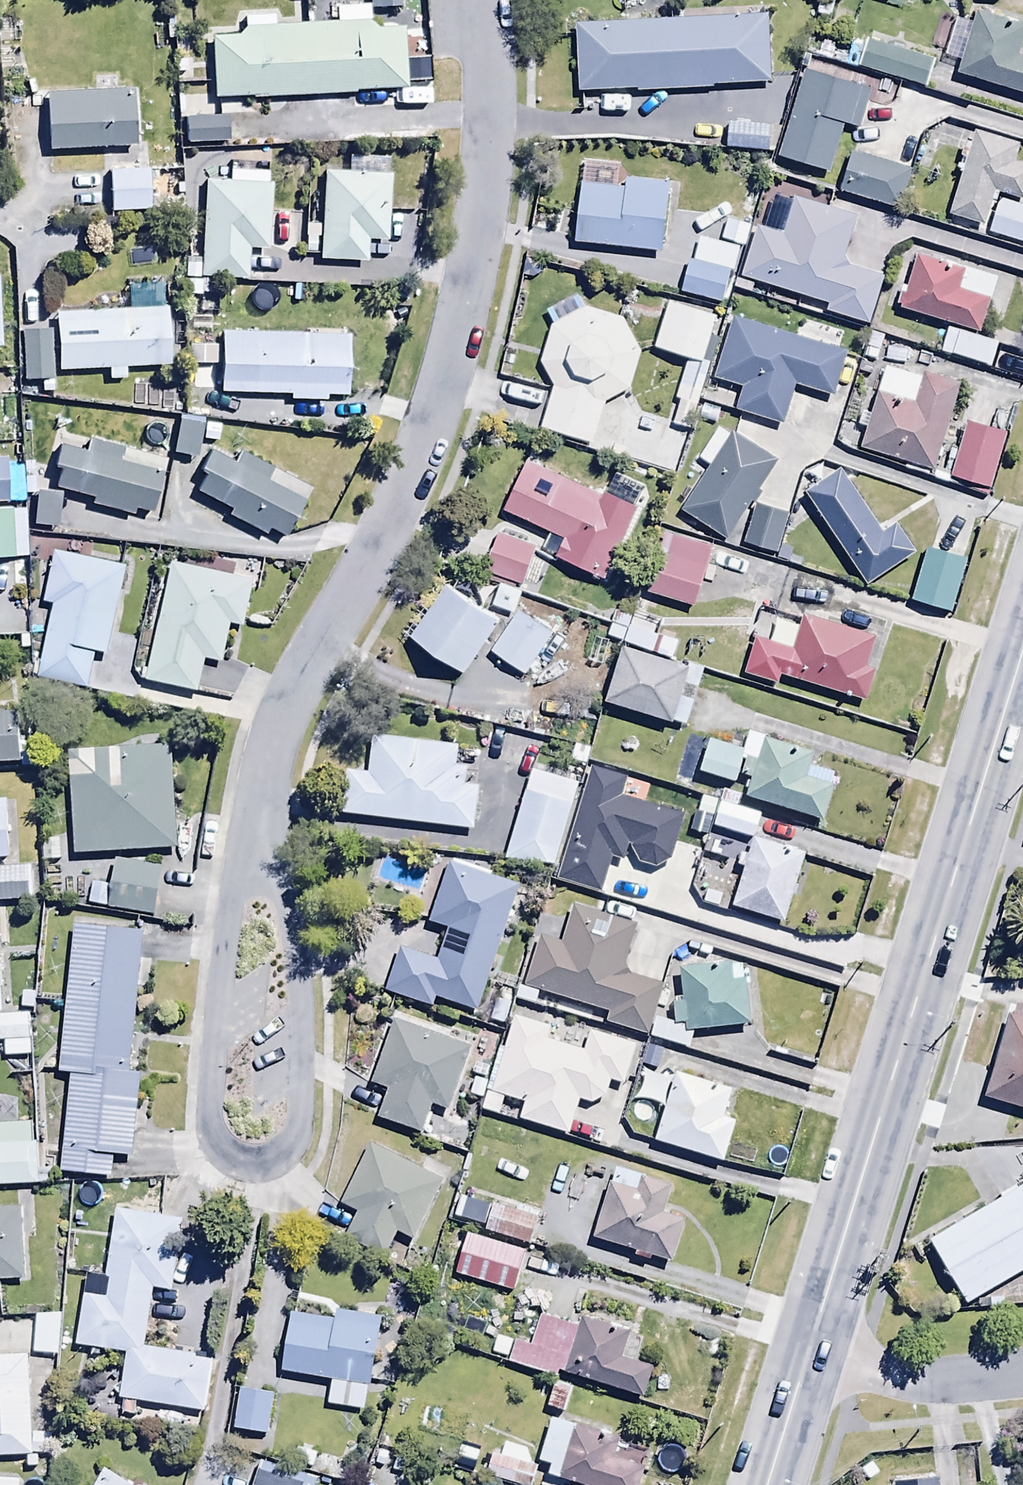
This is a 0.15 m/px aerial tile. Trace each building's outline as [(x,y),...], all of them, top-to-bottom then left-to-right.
[(371,9),(400,8),(399,0),(370,0),(371,9)] [(769,61),(764,0),(685,0),(574,9),(579,76),(769,61)] [(372,29),(368,5),(335,6),(336,24),(275,26),(274,16),(244,17),(244,30),(240,37),(212,38),(213,100),(354,96),(354,92),(408,90),(406,28),(372,29)] [(960,75),(1022,92),(1022,56),(1019,55),(1022,41),(1022,25),(978,12),(975,21),(958,16),(947,56),(962,60),(960,75)] [(934,59),(870,40),(862,68),(925,88),(934,59)] [(871,91),(807,70),(778,158),(827,174),(844,123),(859,128),(871,91)] [(133,71),(46,77),(50,135),(136,130),(133,71)] [(226,117),(186,119),(187,145),(227,143),(226,117)] [(771,126),(729,123),(727,151),(769,154),(771,126)] [(977,129),(950,215),(985,225),(996,191),(1022,199),(1022,164),(1018,162),(1022,146),(1022,144),(977,129)] [(911,172),(853,153),(841,191),(898,210),(911,172)] [(153,155),(110,156),(110,194),(153,193),(153,155)] [(348,172),(324,171),(319,260),(368,263),(369,240),(386,241),(391,158),(349,156),(348,172)] [(229,183),(206,182),(202,277),(246,279),(248,249),(268,250),(271,185),(268,185),(269,174),(229,172),(229,183)] [(623,190),(581,185),(575,242),(662,253),(671,184),(624,178),(623,190)] [(797,196),(792,211),(790,209),(782,231),(785,231),(784,234),(758,225),(741,276),(827,304),(825,312),(868,326),(884,277),(843,263),(858,217),(797,196)] [(1000,199),(989,233),(1022,245),(1022,207),(1000,199)] [(690,236),(677,273),(722,288),(735,251),(690,236)] [(997,282),(917,254),(900,308),(953,325),(943,353),(990,368),(999,341),(980,335),(997,282)] [(716,296),(669,284),(656,333),(703,345),(716,296)] [(555,324),(552,325),(541,363),(554,388),(541,430),(592,446),(605,403),(629,392),(642,353),(623,319),(588,308),(583,310),(577,298),(549,310),(555,324)] [(167,307),(55,314),(59,371),(107,368),(108,381),(124,380),(124,368),(171,365),(167,307)] [(833,395),(846,352),(732,317),(713,380),(742,389),(735,411),(782,425),(795,384),(833,395)] [(350,334),(223,329),(220,393),(289,396),(289,400),(328,402),(329,396),(348,397),(350,334)] [(52,330),(24,331),(24,381),(53,381),(52,330)] [(867,428),(861,449),(932,472),(961,383),(925,372),(923,379),(887,367),(871,416),(863,413),(859,425),(867,428)] [(203,419),(179,415),(173,454),(196,457),(203,419)] [(1007,434),(967,422),(951,478),(991,489),(1007,434)] [(763,493),(760,490),(778,459),(732,432),(731,435),(717,427),(699,458),(712,465),(683,514),(725,540),(746,506),(752,511),(763,493)] [(94,499),(93,504),(133,515),(135,509),(152,514),(167,461),(88,439),(84,454),(60,447),(54,469),(59,470),(54,488),(94,499)] [(314,492),(244,452),(237,465),(211,450),(200,468),(207,472),(196,491),(230,511),(227,515),(265,536),(270,529),(287,539),(314,492)] [(606,581),(636,508),(524,462),(504,513),(564,537),(555,561),(606,581)] [(842,467),(806,491),(869,585),(917,554),(898,525),(885,533),(842,467)] [(60,495),(37,492),(33,525),(57,527),(60,495)] [(790,517),(759,505),(744,543),(775,556),(790,517)] [(24,510),(0,512),(0,560),(28,558),(24,510)] [(712,545),(664,532),(648,593),(696,606),(712,545)] [(534,549),(498,537),(486,574),(522,586),(534,549)] [(967,558),(929,547),(913,600),(951,611),(967,558)] [(96,654),(106,657),(125,567),(55,552),(45,600),(55,602),(39,680),(88,691),(96,654)] [(171,564),(147,685),(231,702),(247,669),(223,661),(231,624),(246,627),(255,580),(171,564)] [(501,624),(449,584),(410,634),(462,674),(501,624)] [(550,639),(519,614),(491,651),(522,675),(550,639)] [(778,691),(783,675),(867,701),(885,641),(802,616),(792,650),(755,638),(742,680),(778,691)] [(654,625),(632,618),(626,639),(647,646),(654,625)] [(703,670),(625,645),(607,701),(686,726),(703,670)] [(0,716),(0,765),(20,764),(17,715),(0,716)] [(752,778),(746,799),(822,821),(835,775),(814,769),(819,754),(749,734),(744,753),(710,743),(701,773),(737,784),(740,775),(752,778)] [(348,772),(342,815),(473,833),(479,788),(466,786),(468,770),(456,768),(458,748),(374,736),(368,775),(348,772)] [(171,746),(69,753),(75,856),(178,850),(171,746)] [(629,847),(638,863),(653,868),(671,859),(684,816),(622,798),(627,780),(592,769),(558,879),(601,893),(612,855),(625,859),(629,847)] [(505,860),(555,867),(580,785),(532,771),(505,860)] [(11,861),(10,802),(0,802),(0,861),(11,861)] [(733,907),(785,924),(806,857),(756,841),(750,858),(743,855),(740,868),(746,869),(733,907)] [(91,883),(87,904),(155,918),(165,868),(117,859),(111,887),(91,883)] [(434,998),(475,1013),(520,886),(450,861),(429,923),(448,929),(437,960),(401,947),(385,992),(430,1008),(434,998)] [(29,902),(28,867),(0,868),(0,903),(29,902)] [(650,1037),(656,1019),(666,988),(631,978),(626,967),(637,927),(572,909),(562,943),(539,937),(525,988),(607,1014),(604,1023),(645,1035),(650,1037)] [(72,1076),(61,1173),(112,1179),(115,1155),(132,1157),(142,1071),(132,1070),(148,931),(76,922),(57,1074),(72,1076)] [(656,1019),(650,1037),(690,1050),(696,1028),(749,1028),(748,982),(731,982),(731,968),(682,969),(683,1003),(674,1003),(675,1024),(656,1019)] [(1013,1006),(984,1099),(1022,1112),(1022,1009),(1013,1006)] [(0,1016),(0,1042),(5,1042),(5,1058),(32,1057),(30,1015),(0,1016)] [(471,1047),(396,1019),(371,1085),(388,1091),(378,1119),(420,1135),(431,1106),(446,1112),(471,1047)] [(526,1102),(520,1121),(570,1136),(581,1101),(600,1107),(608,1080),(626,1085),(637,1050),(590,1036),(585,1054),(550,1044),(553,1033),(515,1021),(494,1093),(526,1102)] [(678,1073),(656,1142),(725,1163),(737,1123),(724,1118),(733,1090),(678,1073)] [(0,1126),(0,1186),(38,1185),(36,1124),(0,1126)] [(412,1240),(444,1183),(375,1144),(342,1203),(357,1211),(344,1235),(385,1258),(399,1233),(412,1240)] [(671,1186),(617,1169),(593,1239),(635,1252),(634,1258),(651,1263),(653,1258),(669,1263),(682,1220),(662,1214),(671,1186)] [(932,1243),(969,1305),(1022,1273),(1022,1190),(932,1243)] [(536,1221),(494,1207),(486,1231),(528,1245),(536,1221)] [(20,1209),(0,1210),(0,1284),(23,1283),(20,1209)] [(146,1346),(156,1288),(172,1291),(184,1220),(118,1209),(107,1276),(88,1273),(75,1347),(127,1356),(120,1398),(205,1412),(214,1358),(146,1346)] [(456,1230),(449,1252),(518,1273),(525,1251),(456,1230)] [(290,1314),(281,1373),(332,1380),(327,1407),(364,1413),(370,1380),(381,1382),(388,1337),(379,1336),(382,1319),(338,1312),(336,1321),(290,1314)] [(580,1331),(568,1375),(645,1398),(655,1367),(622,1358),(630,1331),(584,1317),(580,1331)] [(568,1375),(580,1331),(539,1318),(530,1347),(516,1343),(510,1364),(559,1378),(560,1373),(567,1375),(568,1375)] [(61,1330),(37,1330),(36,1362),(60,1362),(61,1330)] [(0,1357),(0,1457),(51,1455),(50,1435),(32,1435),(29,1356),(0,1357)] [(275,1396),(240,1390),(233,1430),(267,1436),(275,1396)] [(549,1476),(580,1484),(638,1484),(648,1455),(597,1439),(599,1432),(550,1417),(539,1462),(552,1466),(549,1476)] [(486,1477),(510,1484),(533,1484),(539,1468),(518,1462),(520,1454),(505,1449),(502,1458),(493,1455),(486,1477)] [(261,1462),(253,1484),(319,1484),(320,1481),(261,1462)] [(103,1471),(95,1484),(128,1484),(103,1471)]
